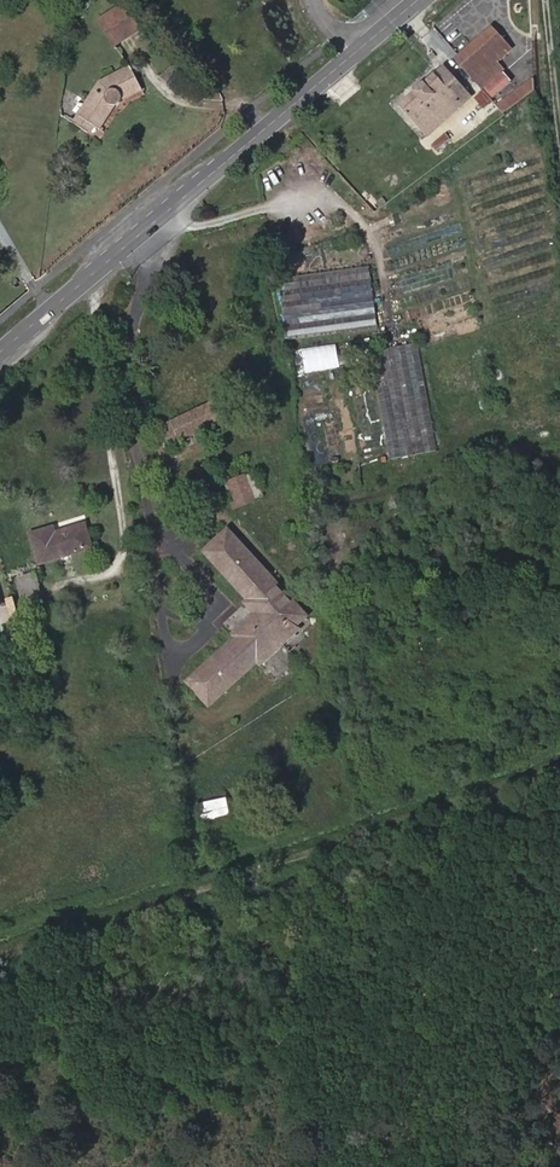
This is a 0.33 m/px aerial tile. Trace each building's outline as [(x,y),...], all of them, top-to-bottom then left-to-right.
[(123,5),(98,21),(113,45),(138,30),(123,5)] [(491,29),(459,57),(456,59),(466,71),(479,59),(488,67),(493,66),(497,78),(505,70),(498,61),(510,50),(491,29)] [(479,59),(466,71),(483,90),(497,78),(493,66),(488,67),(479,59)] [(410,99),(436,128),(472,97),(446,67),(410,99)] [(76,121),(90,132),(96,124),(100,128),(114,106),(119,103),(124,99),(140,90),(130,68),(101,83),(76,121)] [(503,76),(485,92),(493,100),(510,84),(503,76)] [(533,76),(496,104),(501,110),(533,87),(533,76)] [(436,128),(410,99),(400,106),(426,136),(436,128)] [(380,324),(373,266),(282,276),(289,334),(380,324)] [(305,346),(307,370),(343,367),(341,343),(305,346)] [(220,420),(213,403),(162,426),(170,443),(220,420)] [(246,478),(228,484),(236,506),(254,500),(246,478)] [(30,535),(39,563),(90,548),(84,525),(54,534),(53,528),(30,535)] [(227,531),(204,552),(247,600),(244,603),(253,613),(231,634),(234,638),(187,682),(208,704),(257,662),(260,663),(282,643),(297,629),(294,626),(305,616),(280,587),(227,531)] [(16,580),(29,621),(33,621),(32,617),(46,612),(34,575),(16,580)] [(59,736),(66,760),(72,758),(66,734),(59,736)] [(59,777),(41,783),(44,792),(50,790),(50,789),(62,784),(59,777)] [(225,799),(199,805),(203,823),(230,816),(225,799)] [(206,839),(211,859),(217,857),(211,837),(206,839)]
